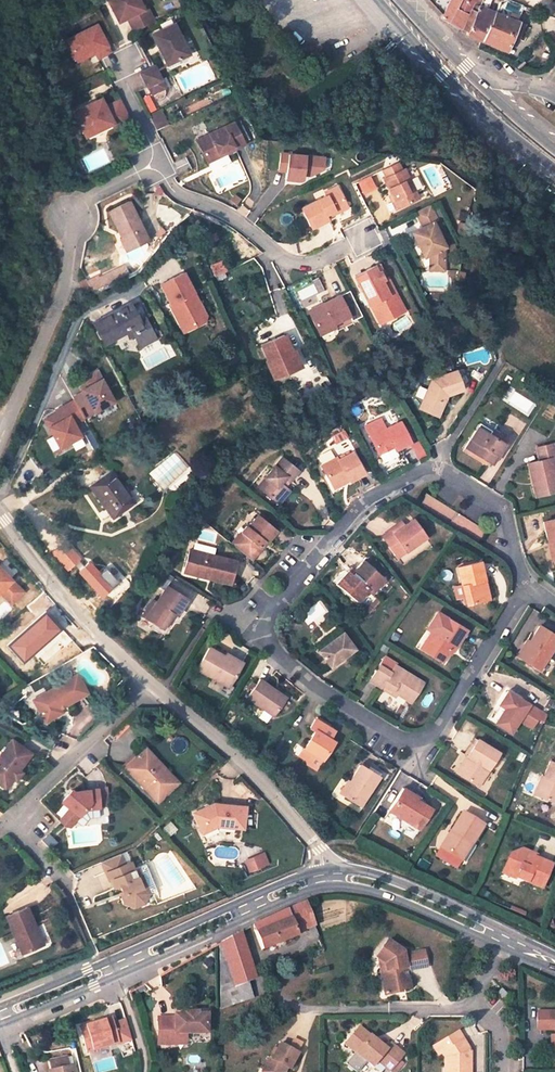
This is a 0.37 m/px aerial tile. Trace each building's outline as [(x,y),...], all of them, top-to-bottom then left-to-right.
[(113,22),(121,17),(128,32),(148,21),(147,19),(141,7),(137,9),(132,0),(102,0),(113,22)] [(439,7),(444,9),(449,0),(442,0),(439,7)] [(459,0),(449,0),(444,9),(442,14),(441,17),(460,26),(466,14),(460,11),(455,9),(459,0)] [(460,11),(465,0),(459,0),(455,9),(460,11)] [(466,33),(506,50),(512,34),(517,36),(522,22),(517,20),(517,17),(511,14),(510,17),(507,16),(508,14),(505,12),(503,15),(495,11),(486,8),(479,5),(468,0),(465,0),(460,11),(466,14),(460,26),(468,29),(466,33)] [(517,17),(522,3),(514,0),(500,0),(499,0),(495,11),(503,15),(505,12),(508,14),(507,16),(510,17),(511,14),(517,17)] [(69,59),(88,49),(92,57),(103,51),(89,22),(58,38),(69,59)] [(183,55),(168,25),(147,35),(162,65),(183,55)] [(135,73),(142,87),(156,80),(149,66),(135,73)] [(76,135),(102,122),(105,127),(121,119),(111,99),(96,106),(92,97),(65,111),(76,135)] [(226,121),(189,140),(199,159),(217,149),(218,152),(237,143),(226,121)] [(200,161),(218,152),(217,149),(199,159),(200,161)] [(316,157),(273,152),(271,170),(279,171),(278,179),(293,180),(295,179),(296,175),(303,176),(305,175),(304,172),(310,169),(315,169),(316,157)] [(411,198),(397,169),(394,170),(390,162),(375,170),(379,178),(376,179),(391,209),(411,198)] [(318,194),(294,207),(303,226),(320,218),(318,213),(325,210),(327,213),(340,206),(329,184),(317,190),(318,194)] [(142,242),(122,203),(102,212),(122,252),(142,242)] [(405,231),(418,257),(421,255),(422,270),(435,270),(435,247),(428,233),(430,232),(425,221),(430,219),(423,205),(409,212),(416,225),(405,231)] [(412,260),(416,270),(422,270),(421,255),(418,257),(412,260)] [(221,260),(210,265),(215,276),(226,271),(221,260)] [(374,281),(378,289),(381,289),(385,288),(373,263),(367,266),(370,273),(373,272),(377,279),(374,281)] [(378,289),(374,281),(377,279),(373,272),(370,273),(367,266),(348,276),(362,305),(364,304),(373,322),(397,311),(385,288),(381,289),(378,289)] [(167,306),(182,333),(202,323),(203,317),(181,274),(158,285),(168,305),(167,306)] [(355,315),(342,290),(316,302),(318,307),(303,314),(313,334),(329,327),(327,323),(342,315),(345,320),(355,315)] [(303,314),(318,307),(316,302),(301,310),(303,314)] [(139,322),(129,303),(93,324),(103,343),(125,331),(128,338),(133,335),(134,336),(148,328),(147,327),(142,329),(139,322)] [(147,327),(143,319),(139,322),(142,329),(147,327)] [(140,348),(154,339),(148,328),(134,336),(140,348)] [(253,345),(260,361),(258,362),(266,379),(289,369),(282,352),(285,351),(277,334),(253,345)] [(295,366),(287,349),(285,351),(282,352),(289,369),(290,369),(295,366)] [(439,399),(463,390),(456,371),(432,379),(419,408),(435,416),(441,404),(439,399)] [(81,395),(71,400),(72,403),(82,421),(112,405),(96,374),(80,383),(83,388),(79,390),(81,395)] [(82,421),(72,403),(54,413),(55,415),(42,422),(57,451),(79,439),(72,427),(82,422),(82,421)] [(441,404),(435,416),(438,417),(444,405),(441,404)] [(393,417),(379,425),(380,428),(366,436),(381,463),(396,455),(395,453),(409,445),(393,417)] [(505,441),(492,433),(490,436),(489,436),(486,434),(483,438),(473,432),(463,449),(485,462),(489,455),(492,457),(494,454),(498,456),(504,446),(503,445),(505,441)] [(419,441),(411,445),(418,459),(426,455),(419,441)] [(535,497),(554,492),(554,472),(551,457),(554,457),(554,454),(552,443),(536,447),(539,461),(526,465),(535,497)] [(346,482),(360,474),(350,453),(335,462),(334,459),(318,467),(328,486),(343,477),(346,482)] [(492,466),(498,456),(494,454),(492,457),(489,455),(485,462),(492,466)] [(285,489),(290,483),(293,485),(301,475),(280,458),(265,477),(269,480),(273,483),(265,494),(281,508),(292,494),(285,489)] [(134,502),(111,470),(89,487),(112,519),(134,502)] [(331,490),(346,482),(343,477),(328,486),(331,490)] [(269,480),(260,490),(265,494),(273,483),(269,480)] [(257,516),(248,528),(246,526),(239,534),(244,537),(234,549),(250,563),(260,551),(258,549),(263,542),(266,544),(276,532),(257,516)] [(482,537),(486,529),(462,516),(458,523),(482,537)] [(544,521),(549,540),(549,539),(553,538),(554,548),(554,517),(544,521)] [(404,526),(393,534),(391,531),(381,538),(398,559),(426,537),(412,520),(404,526)] [(401,523),(391,531),(393,534),(404,526),(401,523)] [(234,549),(244,537),(239,534),(229,546),(234,549)] [(190,551),(185,572),(209,578),(208,582),(229,587),(235,563),(190,551)] [(484,581),(479,562),(457,569),(468,606),(486,601),(481,582),(484,581)] [(364,563),(352,577),(348,574),(339,584),(361,603),(369,593),(372,595),(385,580),(364,563)] [(7,599),(19,586),(0,567),(0,593),(7,599)] [(484,581),(481,582),(486,601),(490,600),(484,581)] [(13,604),(24,592),(19,586),(7,599),(13,604)] [(151,604),(141,620),(162,633),(172,616),(177,620),(187,603),(165,589),(154,606),(151,604)] [(427,628),(432,631),(436,633),(425,650),(444,662),(454,645),(457,647),(467,630),(447,618),(437,612),(427,628)] [(554,645),(554,637),(539,627),(529,642),(532,644),(523,660),(541,670),(554,645)] [(432,631),(421,648),(425,650),(436,633),(432,631)] [(343,634),(319,653),(332,669),(356,650),(343,634)] [(523,660),(532,644),(529,642),(526,641),(517,656),(523,660)] [(224,660),(210,651),(196,673),(227,692),(239,673),(223,663),(224,660)] [(243,666),(227,656),(224,660),(223,663),(239,673),(243,666)] [(384,683),(400,692),(399,694),(413,703),(425,683),(395,665),(396,664),(385,657),(370,682),(381,688),(384,683)] [(56,703),(63,699),(66,704),(86,691),(76,672),(39,693),(42,698),(35,702),(46,721),(62,712),(56,703)] [(288,699),(261,680),(246,701),(274,720),(288,699)] [(400,692),(384,683),(381,688),(397,698),(399,694),(400,692)] [(495,725),(512,735),(521,721),(532,728),(542,712),(507,690),(498,705),(500,706),(505,709),(495,725)] [(39,693),(32,697),(35,702),(42,698),(39,693)] [(500,706),(490,721),(495,725),(505,709),(500,706)] [(546,715),(542,712),(532,728),(539,732),(546,715)] [(314,734),(303,752),(312,757),(307,764),(309,769),(317,774),(323,764),(334,745),(329,742),(334,733),(315,721),(310,732),(314,734)] [(32,751),(13,737),(0,754),(0,782),(2,783),(13,769),(17,771),(19,768),(32,751)] [(477,740),(467,756),(471,759),(460,776),(478,788),(499,754),(477,740)] [(125,765),(154,795),(172,778),(165,771),(169,768),(147,744),(125,765)] [(312,757),(303,752),(299,759),(307,764),(312,757)] [(543,771),(541,770),(534,788),(553,796),(554,792),(554,757),(551,755),(543,771)] [(467,756),(456,773),(460,776),(471,759),(467,756)] [(362,767),(352,783),(354,784),(346,799),(363,809),(381,778),(362,767)] [(13,769),(2,783),(6,786),(13,778),(16,779),(22,770),(19,768),(17,771),(13,769)] [(158,799),(180,779),(169,768),(165,771),(172,778),(154,795),(158,799)] [(349,781),(340,795),(346,799),(354,784),(352,783),(349,781)] [(62,797),(70,805),(61,814),(69,822),(84,807),(108,806),(106,787),(73,789),(69,793),(67,792),(62,797)] [(403,795),(416,803),(417,801),(419,798),(406,790),(403,795)] [(392,813),(421,831),(433,811),(417,801),(416,803),(403,795),(392,813)] [(218,827),(244,828),(246,805),(214,803),(193,813),(200,828),(208,824),(211,830),(218,827)] [(464,812),(442,848),(459,858),(470,841),(474,843),(485,825),(464,812)] [(208,824),(200,828),(203,834),(211,830),(208,824)] [(463,861),(474,843),(470,841),(459,858),(463,861)] [(535,858),(529,855),(532,849),(522,844),(510,849),(504,865),(516,870),(517,871),(515,874),(542,886),(553,862),(536,855),(535,858)] [(532,849),(529,855),(535,858),(536,855),(538,851),(532,849)] [(244,860),(249,873),(270,865),(265,852),(244,860)] [(151,889),(141,864),(130,868),(127,862),(121,864),(117,854),(97,862),(105,881),(107,880),(110,888),(115,886),(119,893),(116,894),(120,902),(132,908),(139,904),(145,892),(151,889)] [(502,870),(514,876),(515,874),(517,871),(516,870),(504,865),(502,870)] [(252,924),(261,949),(296,935),(295,933),(307,928),(314,925),(305,901),(252,924)] [(43,944),(26,908),(5,917),(22,954),(43,944)] [(307,928),(311,939),(318,936),(314,925),(307,928)] [(234,987),(255,979),(239,931),(219,942),(226,962),(234,986),(234,987)] [(426,967),(423,952),(409,954),(409,950),(402,952),(386,940),(375,957),(384,963),(385,971),(381,977),(384,995),(400,992),(400,990),(410,988),(408,980),(402,975),(401,969),(405,968),(409,970),(426,967)] [(226,962),(220,965),(219,975),(225,990),(234,986),(226,962)] [(537,1011),(537,1029),(554,1029),(554,1040),(551,1040),(551,1055),(554,1055),(554,1011),(537,1011)] [(182,1015),(173,1015),(173,1017),(156,1018),(156,1038),(163,1038),(163,1045),(175,1045),(175,1039),(186,1039),(186,1034),(205,1034),(205,1015),(194,1015),(195,1012),(183,1012),(182,1015)] [(110,1017),(79,1026),(86,1051),(117,1042),(117,1044),(131,1039),(125,1019),(112,1023),(110,1017)] [(359,1027),(343,1046),(353,1054),(344,1065),(352,1071),(357,1071),(364,1063),(375,1071),(380,1071),(383,1069),(386,1071),(389,1071),(402,1055),(390,1045),(386,1050),(359,1027)] [(458,1031),(455,1033),(460,1041),(463,1039),(458,1031)] [(466,1069),(469,1069),(470,1051),(463,1039),(460,1041),(455,1033),(432,1046),(438,1055),(442,1053),(444,1057),(444,1071),(466,1071),(466,1069)] [(280,1043),(271,1057),(269,1057),(264,1069),(269,1071),(282,1071),(285,1066),(288,1068),(297,1053),(280,1043)] [(50,1071),(70,1071),(69,1066),(67,1056),(48,1060),(50,1070),(49,1070),(50,1071)]
